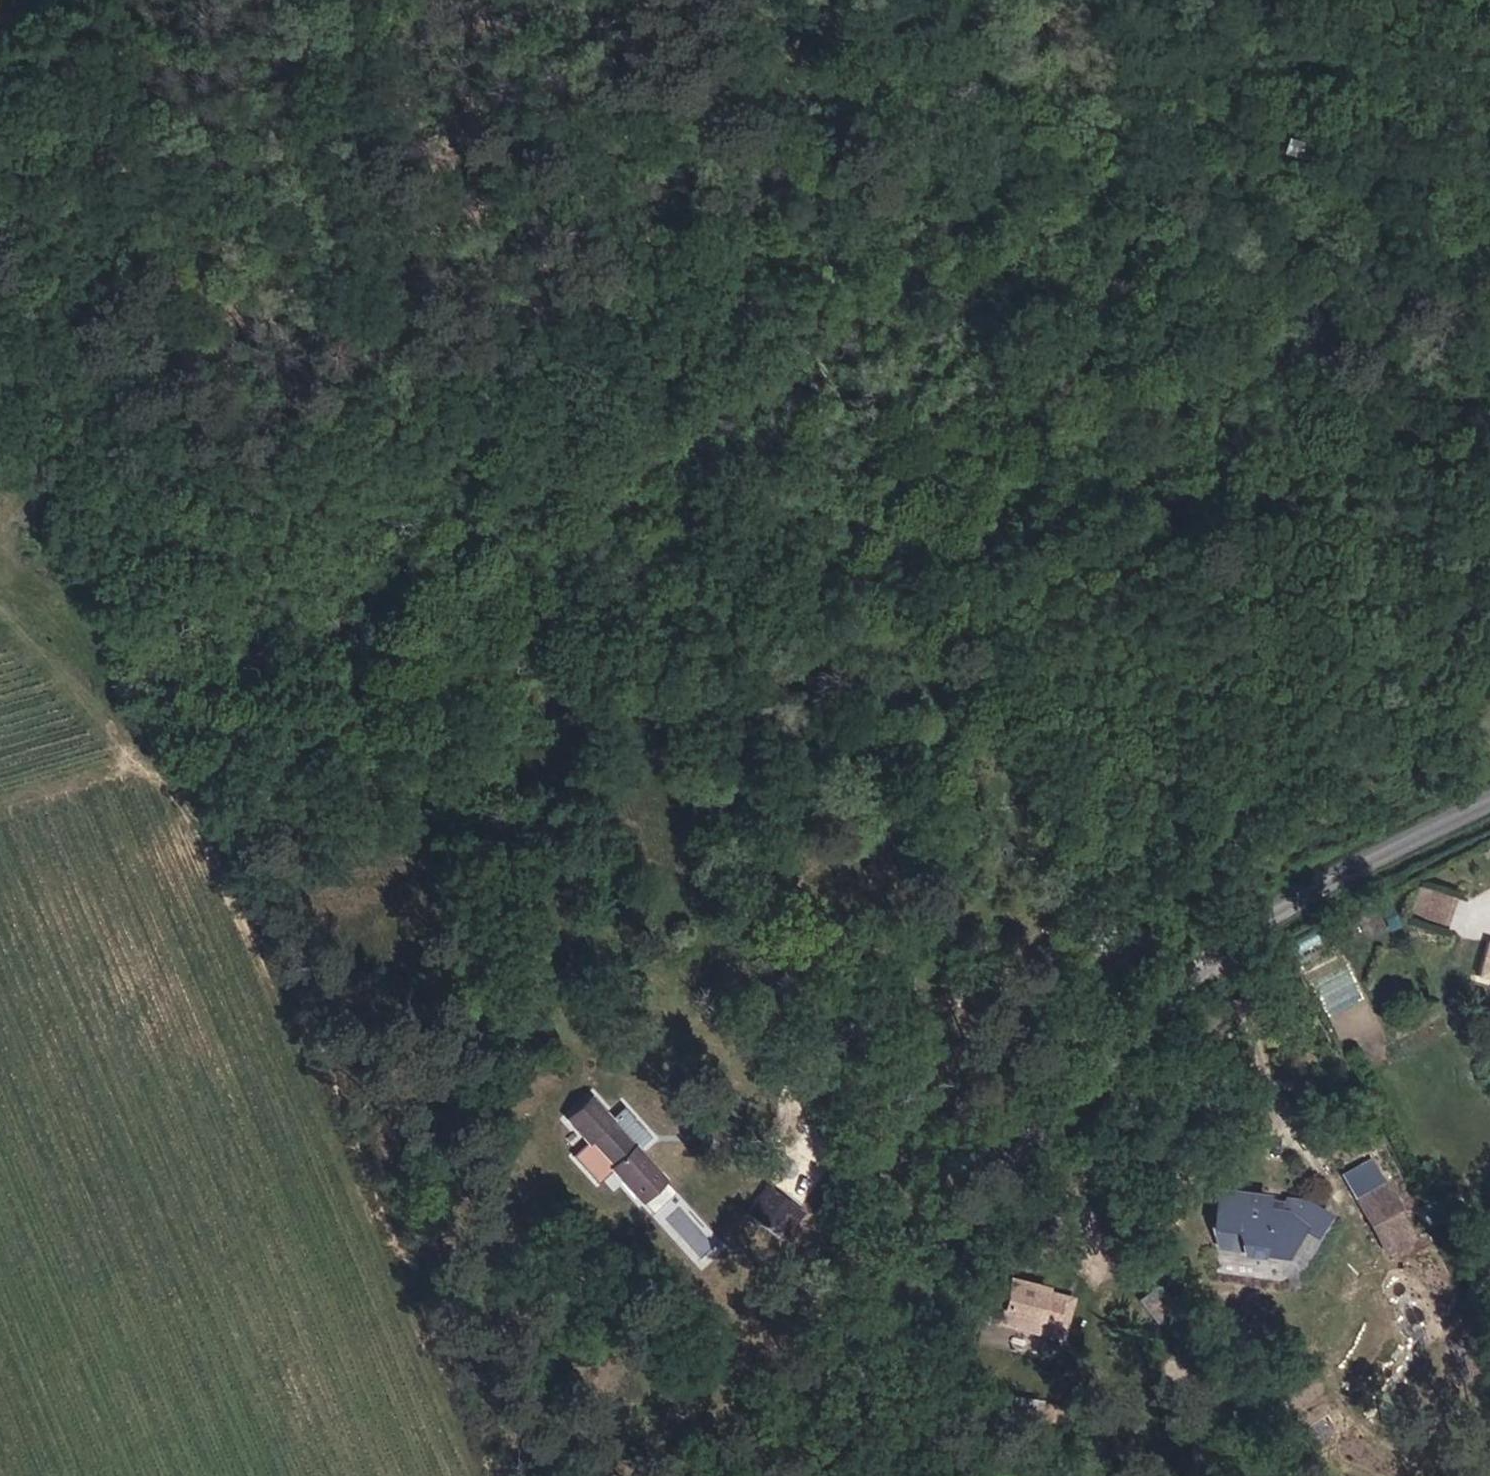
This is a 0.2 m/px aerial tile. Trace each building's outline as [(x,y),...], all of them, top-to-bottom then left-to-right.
[(1444,922),(1449,895),(1430,891),(1425,918),(1444,922)] [(1488,940),(1481,975),(1489,977),(1489,941),(1488,940)] [(645,1218),(666,1197),(638,1168),(650,1156),(623,1128),(612,1139),(587,1115),(560,1141),(578,1160),(584,1155),(645,1218)] [(1404,1227),(1380,1178),(1353,1192),(1375,1240),(1404,1227)] [(1324,1211),(1305,1199),(1283,1196),(1275,1206),(1261,1204),(1263,1192),(1215,1185),(1210,1222),(1218,1243),(1229,1271),(1248,1264),(1241,1246),(1281,1251),(1299,1223),(1311,1231),(1324,1211)] [(750,1221),(789,1235),(798,1208),(761,1195),(750,1221)] [(1064,1286),(1036,1282),(1037,1280),(1021,1277),(1022,1273),(1011,1271),(1010,1276),(1005,1304),(1007,1304),(1005,1319),(1029,1323),(1029,1321),(1058,1325),(1064,1286)]
